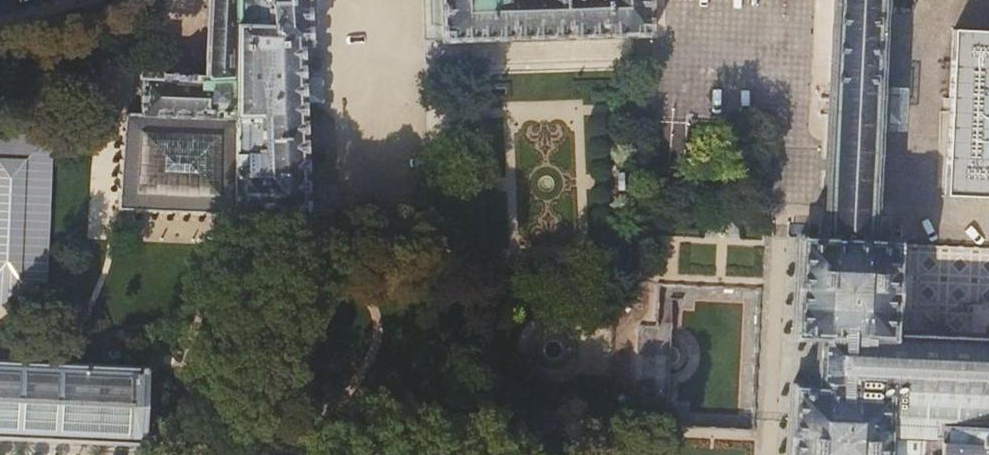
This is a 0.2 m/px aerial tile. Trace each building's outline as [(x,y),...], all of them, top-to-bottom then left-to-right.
[(205,76),(193,76),(193,73),(190,73),(190,75),(174,74),(174,72),(171,71),(171,73),(170,74),(160,74),(160,64),(155,64),(144,64),(139,64),(139,77),(143,77),(141,113),(125,112),(124,130),(121,130),(117,190),(121,190),(121,207),(138,207),(138,211),(218,214),(219,211),(235,211),(235,214),(310,217),(310,214),(303,44),(311,44),(310,0),(209,0),(205,76)] [(443,40),(650,35),(649,0),(441,0),(443,40)] [(831,106),(825,236),(798,235),(793,336),(816,337),(814,385),(791,384),(788,454),(988,454),(988,317),(988,319),(988,325),(988,330),(988,335),(895,330),(899,240),(875,239),(880,129),(881,116),(881,100),(882,87),(886,0),(837,0),(831,106)] [(956,31),(949,196),(988,198),(988,32),(956,31)] [(33,292),(39,141),(0,139),(0,291),(33,292)] [(125,440),(125,443),(144,444),(144,439),(143,439),(146,373),(148,373),(148,366),(141,366),(141,367),(0,360),(0,435),(125,440)]
